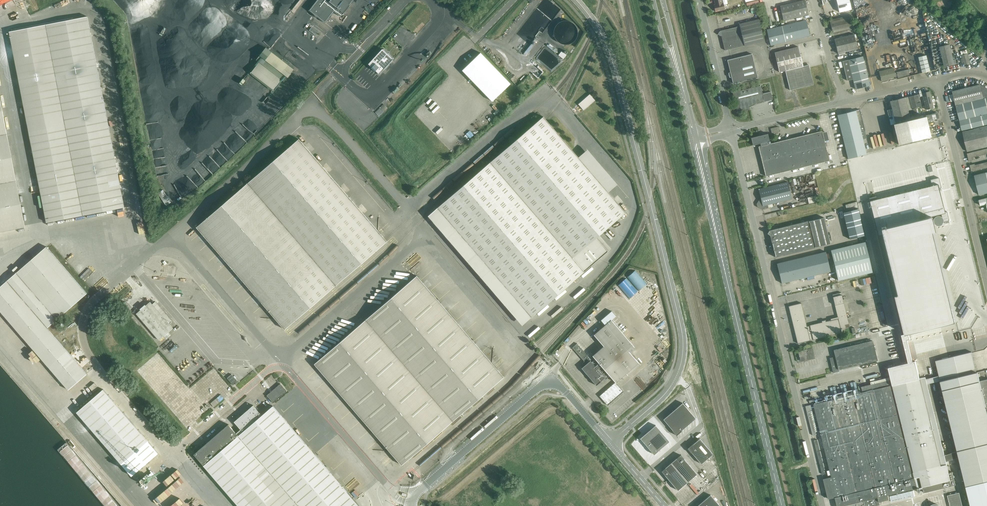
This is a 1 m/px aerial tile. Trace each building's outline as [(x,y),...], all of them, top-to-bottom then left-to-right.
[(172,0),(174,4),(173,9),(174,12),(173,12),(173,18),(174,20),(171,20),(174,28),(179,26),(182,26),(182,24),(184,24),(186,23),(187,19),(182,19),(182,14),(177,14),(177,8),(177,6),(177,0),(173,0),(172,0)] [(309,10),(325,23),(334,11),(341,17),(354,0),(317,0),(309,10)] [(715,12),(725,9),(723,3),(722,3),(721,0),(716,0),(715,0),(716,5),(714,5),(715,12)] [(808,15),(804,0),(780,6),(784,21),(808,15)] [(836,1),(838,6),(839,12),(851,9),(850,3),(849,0),(836,0),(836,1)] [(830,21),(833,34),(854,29),(851,16),(830,21)] [(9,32),(31,143),(47,222),(124,207),(87,17),(9,32)] [(580,33),(580,31),(580,29),(579,27),(578,25),(577,23),(575,22),(573,21),(571,20),(569,20),(566,20),(564,21),(562,22),(561,23),(559,25),(558,26),(558,28),(557,31),(557,33),(558,35),(559,37),(560,39),(562,40),(564,41),(566,42),(568,42),(571,42),(573,42),(575,41),(577,39),(578,38),(579,36),(580,33)] [(720,31),(725,51),(764,41),(759,20),(739,24),(740,26),(720,31)] [(796,23),(782,26),(767,30),(770,45),(790,41),(810,36),(806,20),(796,23)] [(834,39),(838,54),(857,49),(854,34),(834,39)] [(940,48),(945,67),(955,65),(950,45),(940,48)] [(779,72),(784,71),(789,91),(813,85),(808,65),(803,66),(798,47),(774,53),(779,72)] [(256,60),(259,62),(251,72),(274,89),(282,80),(284,82),(294,69),(266,48),(256,60)] [(376,71),(379,74),(393,59),(383,49),(369,64),(372,67),(371,68),(375,72),(376,71)] [(564,58),(567,54),(563,50),(559,54),(564,58)] [(962,56),(963,58),(961,59),(962,62),(964,62),(964,65),(970,63),(968,54),(967,50),(961,51),(962,56)] [(480,53),(462,70),(492,101),(511,84),(480,53)] [(727,60),(730,72),(728,74),(729,78),(732,78),(733,84),(758,78),(752,54),(727,60)] [(848,60),(853,79),(855,89),(870,85),(863,56),(848,60)] [(918,57),(922,73),(930,71),(926,56),(918,57)] [(847,81),(853,79),(848,60),(842,61),(847,81)] [(895,76),(894,73),(893,68),(879,72),(881,81),(886,80),(885,79),(895,77),(895,76)] [(908,70),(894,73),(895,76),(897,76),(898,79),(910,76),(908,70)] [(956,105),(979,99),(983,115),(986,114),(986,89),(980,85),(953,91),(953,94),(949,95),(951,102),(955,101),(956,105)] [(733,92),(738,113),(746,111),(750,110),(749,106),(765,102),(773,100),(771,92),(763,94),(761,86),(733,92)] [(922,93),(925,105),(922,106),(923,110),(926,109),(926,110),(933,108),(929,92),(922,93)] [(590,94),(578,104),(584,110),(595,100),(590,94)] [(918,94),(908,97),(911,109),(921,106),(918,94)] [(890,101),(893,113),(888,114),(891,125),(893,124),(898,144),(930,136),(926,116),(910,120),(905,97),(890,101)] [(956,105),(959,119),(962,131),(986,125),(986,114),(983,115),(979,99),(956,105)] [(24,227),(0,103),(0,232),(24,227)] [(375,113),(379,117),(388,108),(384,104),(375,113)] [(867,154),(861,132),(865,131),(860,109),(856,110),(837,115),(844,143),(848,159),(867,154)] [(937,113),(926,115),(927,121),(939,118),(937,113)] [(437,208),(489,269),(531,317),(608,251),(596,237),(626,212),(543,117),(437,208)] [(965,143),(967,152),(986,147),(986,126),(963,132),(965,143)] [(770,144),(770,143),(770,141),(769,142),(768,134),(761,135),(761,134),(759,135),(759,136),(751,138),(753,145),(764,143),(765,145),(758,147),(759,151),(766,176),(829,161),(822,131),(770,144)] [(387,241),(376,228),(299,139),(197,227),(285,330),(387,241)] [(967,154),(969,161),(973,160),(973,158),(986,154),(986,149),(967,154)] [(975,165),(974,164),(970,165),(971,172),(986,168),(986,162),(975,165)] [(976,182),(979,195),(986,194),(986,173),(968,178),(970,183),(976,182)] [(881,198),(869,201),(871,208),(878,235),(902,335),(903,341),(910,339),(909,336),(909,333),(938,326),(956,322),(932,221),(942,219),(943,222),(946,221),(949,220),(947,212),(945,212),(941,200),(939,188),(941,188),(940,183),(939,178),(935,179),(930,180),(931,186),(881,198)] [(759,189),(761,199),(759,200),(757,204),(757,207),(761,209),(768,208),(768,205),(792,199),(788,182),(759,189)] [(985,198),(979,200),(980,206),(986,204),(986,206),(986,198),(985,198)] [(858,209),(843,213),(850,239),(865,235),(858,209)] [(770,235),(775,257),(815,247),(830,243),(824,218),(808,221),(769,231),(767,233),(770,235)] [(37,253),(48,246),(45,241),(34,249),(37,253)] [(864,242),(831,250),(838,280),(872,272),(864,242)] [(47,328),(87,294),(47,247),(0,287),(0,311),(68,390),(87,373),(47,328)] [(826,252),(777,264),(782,283),(831,271),(829,266),(828,260),(826,252)] [(647,278),(640,270),(625,283),(632,292),(647,278)] [(314,364),(376,435),(393,455),(402,465),(504,377),(502,375),(417,276),(314,364)] [(841,292),(832,295),(838,318),(826,321),(825,320),(822,321),(822,322),(807,326),(801,303),(788,306),(797,344),(842,333),(841,329),(849,327),(841,292)] [(166,339),(171,335),(169,332),(173,328),(168,323),(171,320),(155,302),(152,304),(150,302),(146,306),(145,305),(140,309),(141,310),(136,314),(159,340),(164,336),(166,339)] [(590,361),(582,368),(596,385),(604,378),(606,379),(610,376),(616,382),(626,373),(628,376),(640,365),(639,363),(639,362),(629,351),(634,346),(611,320),(594,335),(604,346),(593,356),(595,359),(592,362),(590,361)] [(877,330),(879,336),(890,334),(888,327),(877,330)] [(839,370),(877,360),(872,341),(834,350),(835,357),(830,359),(833,373),(839,372),(839,370)] [(582,363),(582,368),(590,361),(591,360),(577,343),(573,347),(586,362),(585,363),(584,362),(582,363)] [(807,360),(814,358),(812,349),(798,352),(800,361),(805,360),(805,359),(807,359),(807,360)] [(814,404),(821,433),(821,435),(824,448),(824,449),(825,450),(830,470),(830,473),(831,477),(824,479),(828,499),(835,497),(837,505),(875,505),(880,505),(879,502),(889,499),(888,495),(904,491),(918,488),(915,478),(920,476),(922,487),(923,486),(924,492),(955,485),(952,472),(949,472),(946,462),(945,455),(943,447),(937,448),(921,384),(940,379),(957,451),(959,457),(966,486),(971,505),(986,505),(986,409),(986,408),(986,407),(986,379),(980,381),(978,372),(977,372),(971,374),(966,354),(972,353),(972,352),(935,361),(939,375),(920,379),(920,378),(915,361),(908,363),(888,368),(890,377),(871,382),(873,390),(814,404)] [(972,353),(966,354),(971,374),(977,372),(972,353)] [(227,378),(233,385),(238,381),(232,374),(227,378)] [(600,396),(608,405),(623,391),(615,382),(600,396)] [(89,387),(93,393),(99,388),(94,383),(89,387)] [(63,384),(59,387),(63,393),(68,390),(63,384)] [(280,384),(267,396),(273,403),(287,391),(280,384)] [(101,391),(77,412),(122,464),(148,441),(103,389),(101,391)] [(210,403),(214,407),(220,402),(216,398),(210,403)] [(682,431),(681,431),(696,418),(683,403),(663,419),(673,430),(672,431),(676,435),(682,431)] [(806,406),(813,435),(816,434),(816,433),(811,411),(812,410),(811,405),(806,406)] [(261,416),(252,406),(233,422),(240,430),(236,433),(229,424),(209,441),(207,443),(205,441),(199,446),(201,448),(194,454),(238,505),(359,505),(273,406),(261,416)] [(670,441),(656,424),(641,438),(654,454),(670,441)] [(693,444),(687,448),(691,453),(692,453),(701,464),(713,454),(700,438),(693,444)] [(814,440),(822,474),(826,474),(818,439),(814,440)] [(97,454),(102,450),(98,445),(93,449),(97,454)] [(957,451),(945,455),(946,462),(959,457),(957,451)] [(681,455),(661,471),(678,490),(697,474),(681,455)] [(913,490),(890,496),(892,502),(915,496),(913,490)] [(950,505),(961,505),(958,493),(947,495),(950,505)] [(710,495),(697,505),(720,505),(710,495)]
